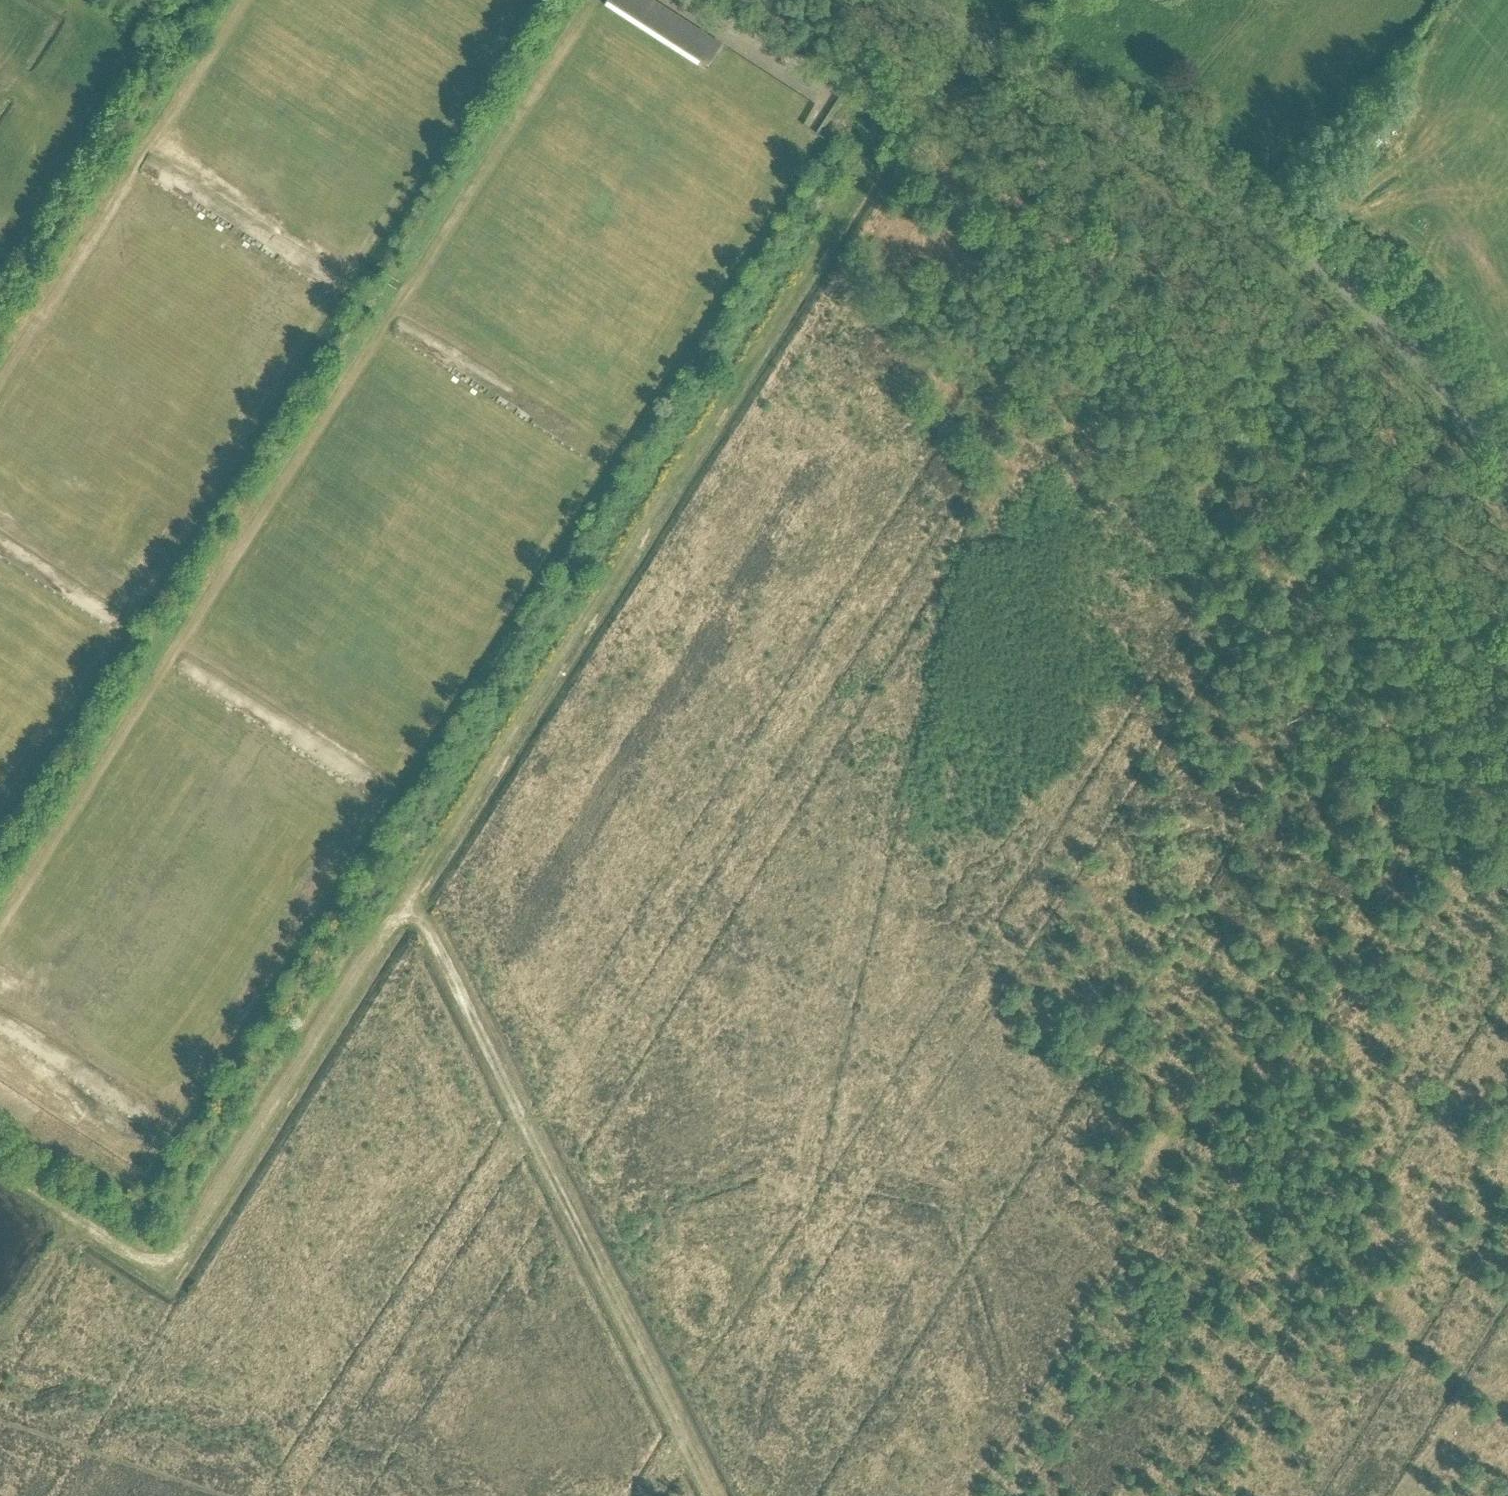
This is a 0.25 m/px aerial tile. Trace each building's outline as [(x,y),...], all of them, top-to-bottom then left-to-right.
[(707,69),(723,43),(656,0),(607,0),(604,4),(707,69)]
